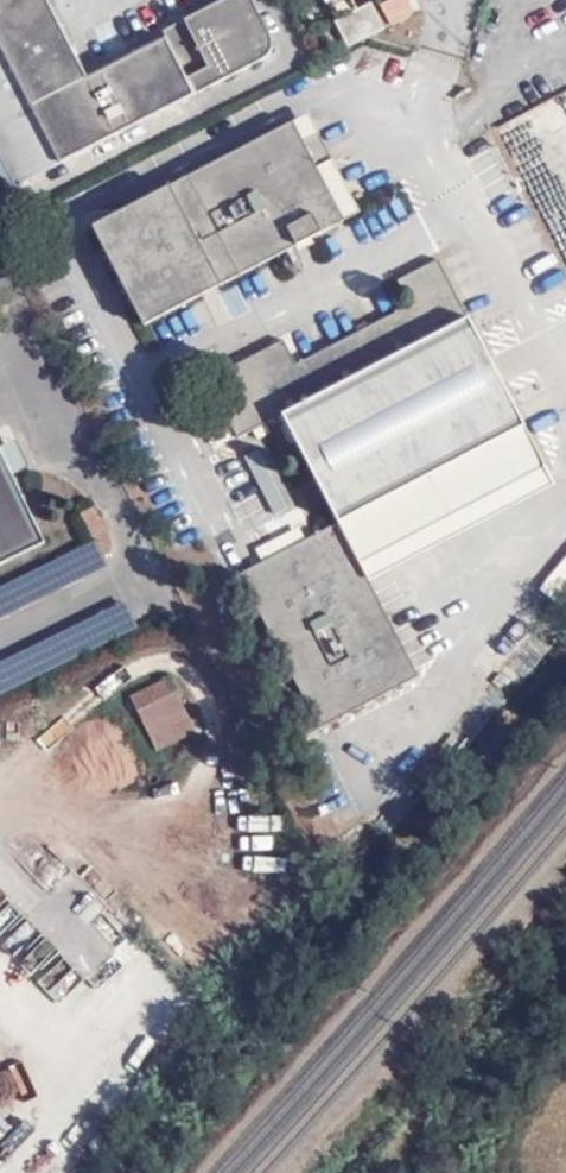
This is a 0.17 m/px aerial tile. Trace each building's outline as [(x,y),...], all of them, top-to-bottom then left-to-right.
[(47,0),(0,0),(0,174),(8,189),(270,56),(273,45),(251,0),(224,0),(164,30),(165,37),(87,77),(47,0)] [(353,14),(346,0),(321,0),(335,23),(353,14)] [(409,15),(401,0),(396,0),(376,9),(385,27),(409,15)] [(343,50),(380,32),(367,6),(353,14),(335,23),(328,26),(343,50)] [(306,118),(288,127),(299,146),(315,137),(306,118)] [(299,146),(288,127),(91,230),(141,326),(340,223),(313,174),(329,166),(315,137),(299,146)] [(313,174),(340,223),(355,214),(329,166),(313,174)] [(281,414),(337,523),(520,425),(435,261),(393,282),(406,308),(293,366),(280,340),(206,381),(234,439),(281,414)] [(520,425),(337,523),(356,561),(541,466),(520,425)] [(46,542),(0,442),(0,565),(46,542)] [(356,561),(337,523),(235,575),(315,728),(415,676),(356,561)] [(538,591),(564,611),(565,609),(565,556),(538,591)] [(70,658),(134,628),(123,605),(59,634),(70,658)] [(199,735),(171,682),(133,702),(158,755),(199,735)] [(28,1107),(45,1081),(32,1072),(15,1098),(28,1107)]
